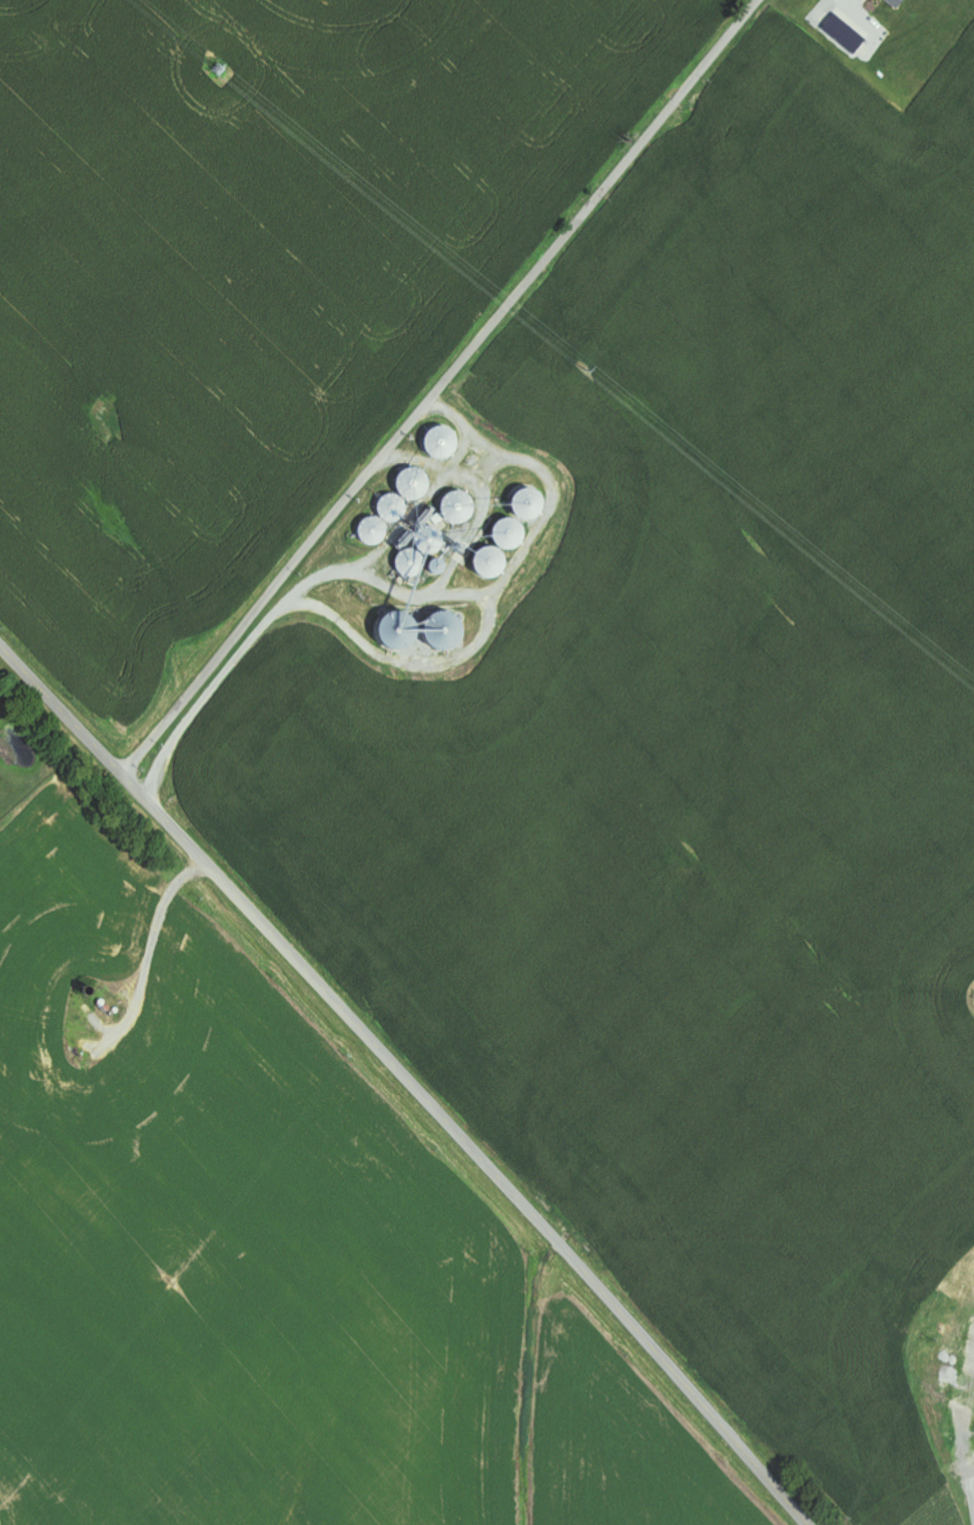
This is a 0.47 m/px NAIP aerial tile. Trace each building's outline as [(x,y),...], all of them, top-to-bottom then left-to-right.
[(907,0),(888,0),(899,9),(907,0)] [(825,26),(857,55),(870,42),(838,13),(825,26)]
